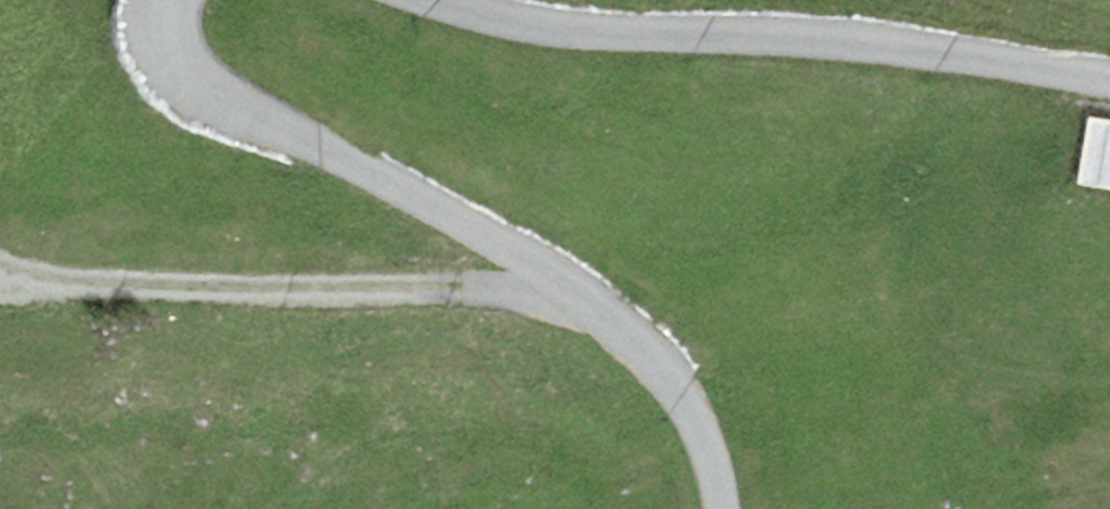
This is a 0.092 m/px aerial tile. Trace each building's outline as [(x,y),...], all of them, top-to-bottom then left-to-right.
[(1091,121),(1081,185),(1109,189),(1109,124),(1091,121)]
